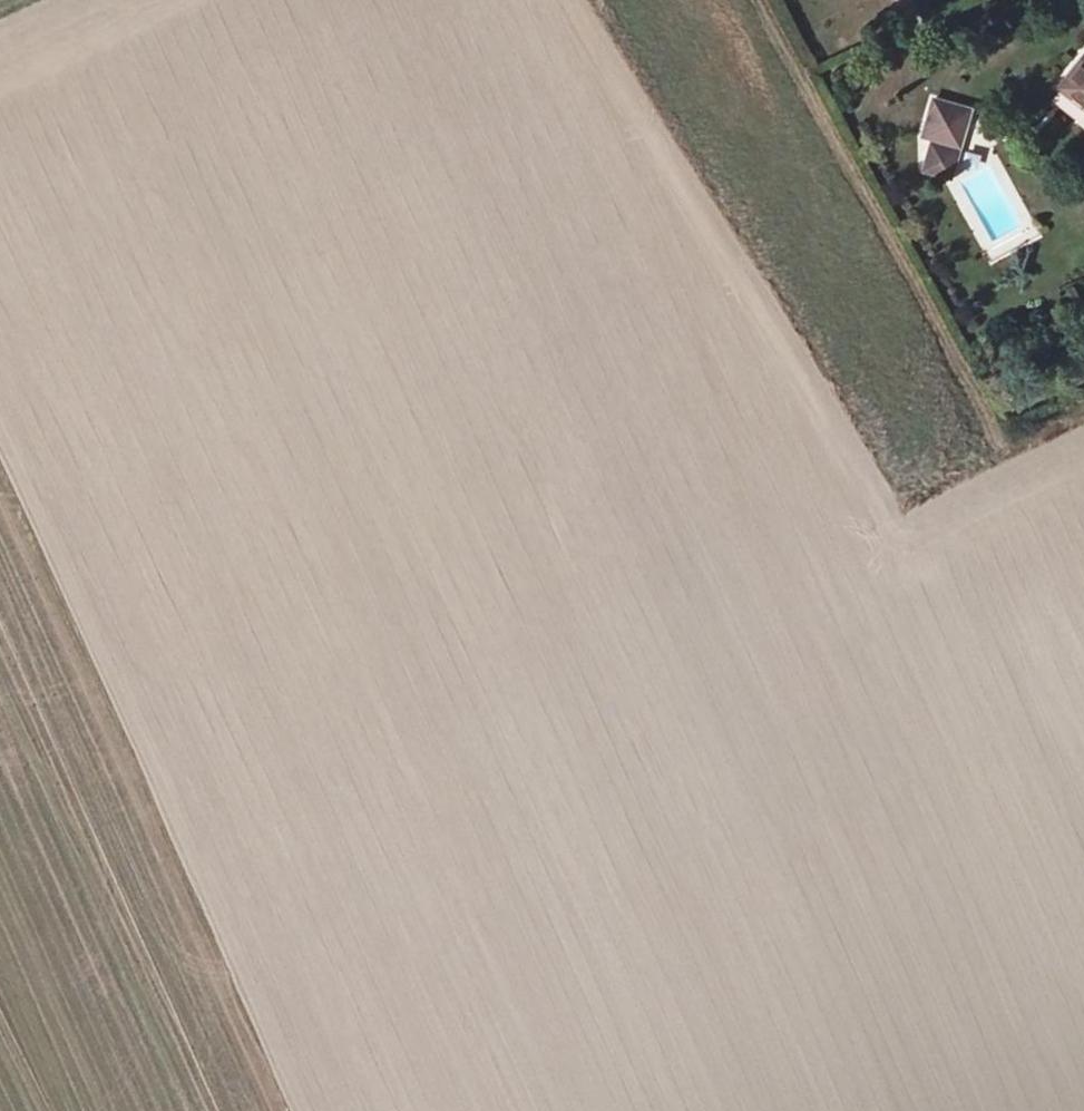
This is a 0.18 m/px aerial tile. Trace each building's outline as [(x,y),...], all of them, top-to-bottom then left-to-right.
[(1068,95),(1083,106),(1083,73),(1068,95)] [(929,138),(920,169),(950,177),(970,110),(930,98),(919,135),(929,138)]
